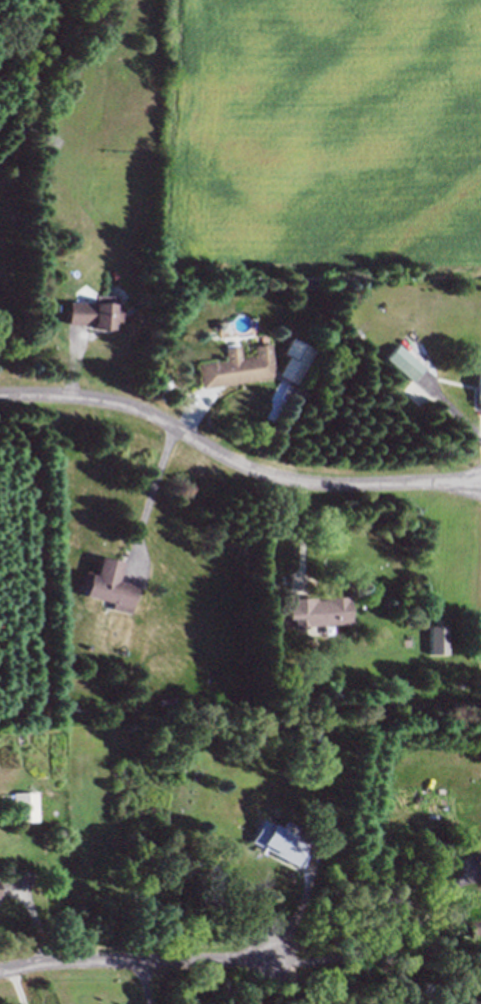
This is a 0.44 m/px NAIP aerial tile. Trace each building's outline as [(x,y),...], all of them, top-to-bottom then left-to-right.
[(69,300),(78,300),(78,295),(82,295),(82,301),(121,301),(121,320),(112,320),(112,331),(93,331),(93,324),(69,324),(69,300)] [(399,343),(426,367),(413,381),(386,357),(399,343)] [(202,389),(198,364),(224,359),(222,348),(238,345),(240,357),(252,355),(251,347),(268,344),(274,376),(202,389)] [(137,584),(129,613),(110,608),(112,602),(85,595),(91,572),(95,573),(100,555),(123,561),(118,580),(137,584)] [(314,601),(314,602),(323,602),(323,600),(346,599),(348,626),(308,628),(308,631),(293,632),(293,622),(286,622),(284,601),(314,599),(314,601)] [(39,791),(39,821),(15,821),(15,790),(39,791)] [(306,845),(294,865),(251,839),(264,817),(280,826),(285,819),(298,827),(293,837),(306,845)]
